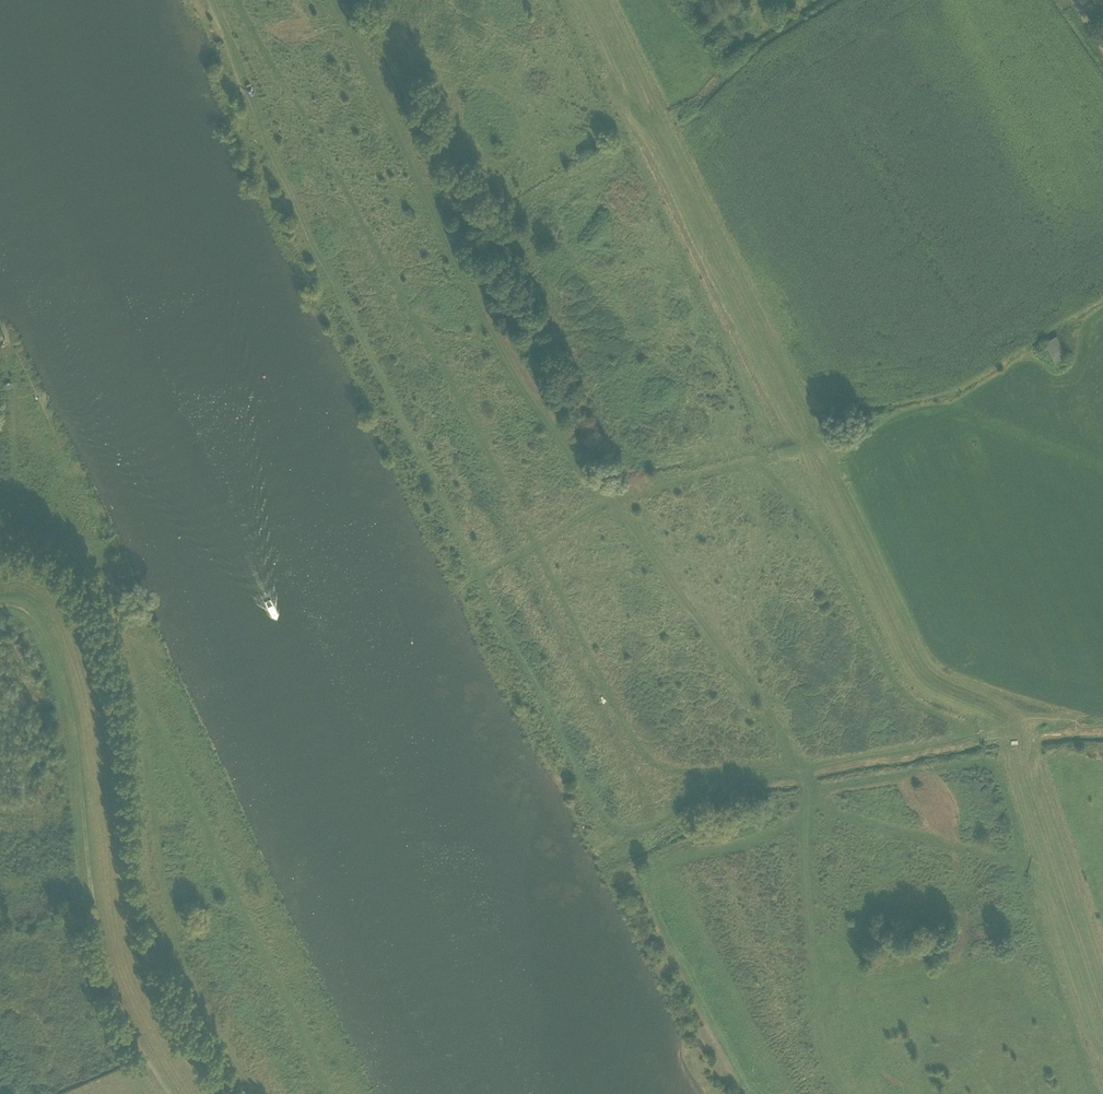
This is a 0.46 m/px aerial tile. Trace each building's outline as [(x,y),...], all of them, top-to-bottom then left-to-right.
[(1056,361),(1065,357),(1055,336),(1046,340),(1056,361)]
